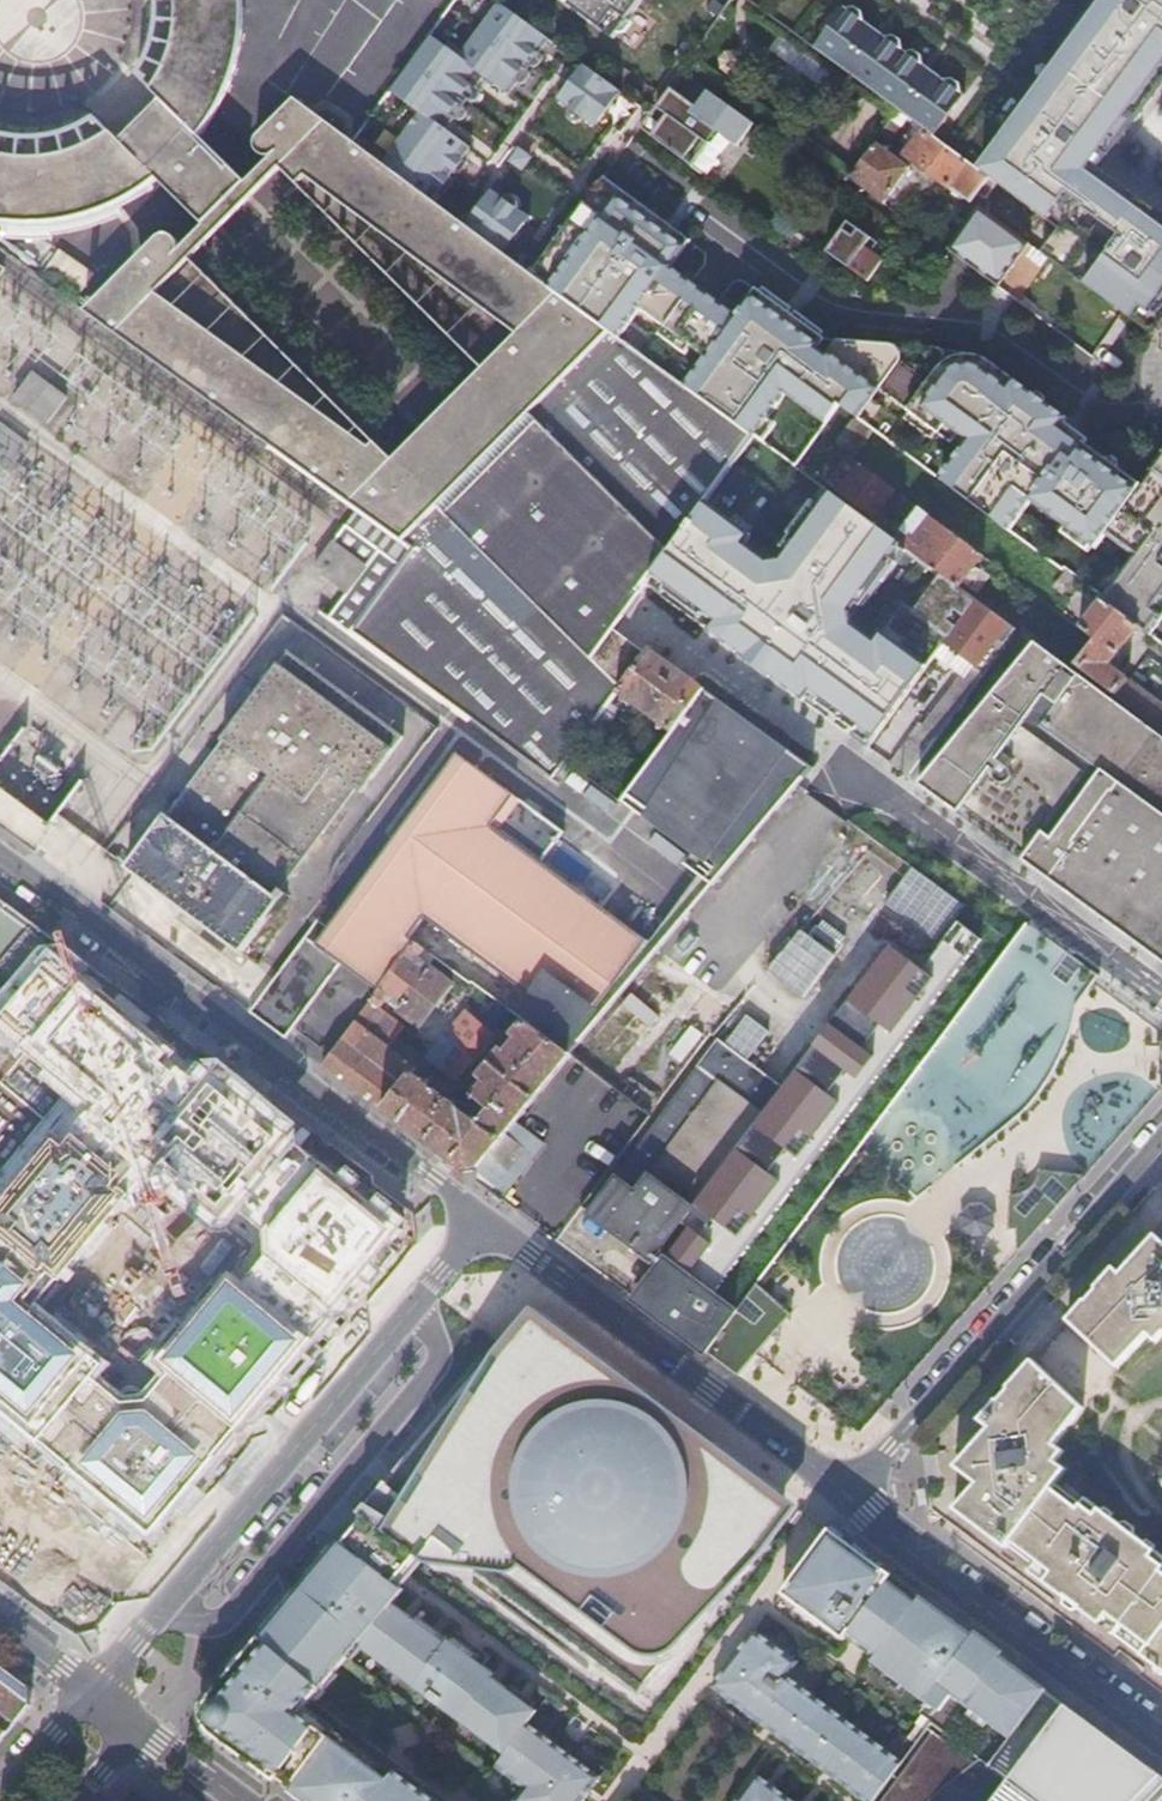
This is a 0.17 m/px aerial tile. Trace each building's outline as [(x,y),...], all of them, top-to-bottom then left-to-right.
[(733,462),(753,436),(684,385),(618,336),(551,287),(532,273),(503,251),(465,224),(432,199),(382,162),(353,141),(294,96),(256,134),(255,136),(254,138),(254,140),(253,142),(254,144),(254,147),(255,149),(256,150),(258,152),(260,153),(262,154),(264,155),(266,155),(268,155),(271,154),(245,180),(198,134),(216,107),(231,74),(239,40),(242,5),(241,0),(175,0),(176,19),(172,44),(165,67),(153,88),(163,98),(124,140),(113,130),(100,138),(77,147),(53,152),(28,153),(4,150),(0,149),(0,220),(3,220),(9,221),(15,221),(21,222),(27,222),(33,222),(39,222),(44,221),(50,221),(56,220),(61,219),(65,219),(70,218),(74,217),(79,216),(83,215),(88,213),(92,212),(96,211),(101,209),(105,207),(109,205),(114,204),(118,202),(122,200),(126,197),(130,195),(134,193),(138,190),(141,188),(145,185),(157,177),(202,223),(178,248),(178,247),(178,245),(178,243),(178,241),(177,239),(176,237),(174,235),(172,234),(170,233),(168,232),(166,232),(164,232),(162,233),(160,234),(158,235),(156,236),(83,310),(355,508),(403,543),(408,547),(348,632),(468,719),(519,756),(553,781),(567,761),(592,725),(616,692),(631,671),(619,662),(633,644),(611,629),(621,615),(582,577),(599,559),(636,595),(647,579),(704,502),(717,484),(725,473),(733,462)] [(460,55),(431,34),(391,89),(420,111),(382,162),(432,199),(470,146),(446,128),(455,116),(455,117),(457,117),(458,118),(460,118),(462,117),(463,117),(464,116),(465,115),(466,113),(466,112),(466,110),(466,108),(465,107),(465,106),(463,104),(468,98),(470,99),(471,100),(473,99),(475,99),(476,99),(477,98),(479,97),(479,95),(480,93),(480,92),(479,89),(479,88),(477,86),(485,75),(510,93),(551,37),(500,0),(460,55)] [(614,36),(625,21),(641,0),(565,0),(614,36)] [(980,171),(993,181),(1057,228),(1039,251),(1121,312),(1153,337),(1161,327),(1161,325),(1161,215),(1090,163),(1102,147),(1132,106),(1151,80),(1161,66),(1161,67),(1161,0),(1105,0),(980,171)] [(843,7),(813,48),(897,110),(905,116),(913,122),(933,137),(964,96),(961,94),(960,85),(952,79),(943,81),(922,65),(921,56),(914,51),(905,52),(902,50),(901,41),(893,36),(886,38),(863,22),(862,13),(855,7),(846,9),(843,7)] [(622,90),(584,62),(559,97),(571,106),(569,108),(569,110),(569,113),(570,114),(571,115),(572,117),(573,118),(575,118),(577,119),(578,119),(580,118),(581,118),(582,117),(584,115),(596,124),(622,90)] [(694,159),(718,125),(738,139),(754,116),(709,83),(697,100),(685,92),(681,96),(668,87),(658,100),(669,108),(653,131),(694,159)] [(905,116),(897,110),(890,121),(897,127),(905,116)] [(985,193),(993,181),(980,171),(933,137),(913,122),(899,143),(909,151),(906,156),(970,202),(979,189),(985,193)] [(868,151),(848,178),(883,204),(909,167),(875,142),(868,151)] [(520,149),(513,159),(523,166),(530,156),(520,149)] [(304,173),(296,181),(481,364),(514,330),(304,173)] [(604,175),(599,182),(617,195),(621,188),(604,175)] [(532,273),(618,336),(639,306),(706,356),(684,385),(753,436),(784,392),(825,422),(838,404),(857,418),(878,389),(938,432),(945,423),(968,440),(939,479),(1007,530),(1030,499),(1094,547),(1104,533),(1108,527),(1126,540),(1122,546),(1134,555),(1078,628),(1094,639),(1075,666),(1161,730),(1161,710),(1126,682),(1128,679),(1109,666),(1138,627),(1147,635),(1161,615),(1153,608),(1161,597),(1161,455),(1140,485),(1060,427),(1066,418),(990,363),(824,339),(756,288),(737,314),(703,289),(669,264),(689,239),(621,188),(617,195),(599,182),(532,273)] [(3,241),(7,241),(11,242),(15,242),(19,242),(23,243),(27,243),(32,243),(36,243),(40,242),(44,242),(48,242),(52,241),(56,241),(60,241),(64,240),(69,239),(73,238),(78,237),(83,236),(88,235),(93,233),(98,232),(102,230),(107,228),(112,226),(117,224),(121,222),(126,220),(130,217),(135,215),(139,212),(143,210),(147,207),(152,204),(156,201),(145,185),(141,188),(138,190),(134,193),(130,195),(126,197),(122,200),(118,202),(114,204),(109,205),(105,207),(101,209),(96,211),(92,212),(88,213),(83,215),(79,216),(74,217),(70,218),(65,219),(61,219),(56,220),(50,221),(44,221),(39,222),(33,222),(27,222),(21,222),(15,221),(9,221),(3,220),(0,220),(0,240),(3,241)] [(491,188),(465,224),(503,251),(529,216),(517,207),(518,205),(518,204),(518,201),(518,199),(516,197),(514,195),(512,194),(510,194),(507,195),(505,196),(504,197),(491,188)] [(972,208),(954,257),(1016,280),(1034,231),(972,208)] [(867,279),(882,258),(863,245),(870,234),(852,222),(845,232),(839,228),(824,248),(867,279)] [(96,272),(60,248),(42,272),(77,297),(96,272)] [(918,248),(907,263),(922,274),(932,259),(918,248)] [(373,439),(188,256),(154,291),(367,445),(373,439)] [(13,398),(46,423),(65,397),(33,373),(13,398)] [(0,424),(0,458),(10,465),(26,444),(0,424)] [(838,491),(870,515),(890,488),(858,464),(852,473),(847,469),(842,475),(848,479),(838,491)] [(234,510),(255,522),(269,498),(248,486),(234,510)] [(822,487),(812,500),(820,506),(829,492),(822,487)] [(704,502),(647,579),(711,626),(707,631),(803,701),(808,696),(872,743),(934,656),(944,642),(957,623),(958,624),(973,603),(938,577),(913,612),(931,625),(921,637),(911,629),(897,648),(879,636),(874,642),(852,626),(847,627),(846,617),(875,578),(877,579),(892,560),(889,558),(899,544),(829,492),(820,506),(812,500),(798,520),(805,525),(776,564),(767,566),(766,560),(744,544),(750,536),(704,502)] [(922,512),(901,496),(896,504),(917,519),(922,512)] [(408,547),(403,543),(355,508),(316,561),(351,586),(328,618),(348,632),(408,547)] [(897,523),(891,530),(897,535),(903,527),(897,523)] [(916,558),(956,587),(980,554),(940,525),(916,558)] [(1104,533),(1122,546),(1126,540),(1108,527),(1104,533)] [(582,577),(621,615),(636,595),(599,559),(582,577)] [(975,581),(970,588),(976,593),(981,585),(975,581)] [(993,597),(989,602),(1007,616),(1011,611),(993,597)] [(1153,608),(1161,615),(1161,597),(1153,608)] [(1039,598),(1019,625),(1056,651),(1075,625),(1039,598)] [(957,623),(944,642),(978,666),(988,652),(993,656),(999,646),(1012,628),(975,600),(973,603),(958,624),(957,623)] [(1030,641),(916,784),(1161,964),(1161,738),(1071,671),(1030,641)] [(927,733),(934,738),(975,680),(983,670),(978,666),(944,642),(934,656),(966,679),(927,733)] [(644,653),(633,644),(619,662),(631,671),(645,653),(644,653)] [(645,653),(631,671),(616,692),(617,692),(671,732),(703,687),(648,647),(644,653),(645,653)] [(126,868),(205,927),(229,944),(241,953),(280,901),(281,901),(286,894),(280,890),(355,789),(361,792),(402,736),(286,650),(221,739),(222,740),(167,816),(165,815),(126,868)] [(810,765),(703,687),(671,732),(647,764),(621,800),(692,852),(721,873),(810,765)] [(54,825),(91,776),(0,706),(0,784),(54,825)] [(602,732),(592,725),(567,761),(577,768),(602,732)] [(890,765),(906,777),(915,764),(934,738),(927,733),(918,726),(890,765)] [(539,1000),(523,1020),(524,1021),(571,1055),(659,947),(650,941),(540,860),(563,831),(455,754),(330,929),(319,921),(250,1013),(285,1039),(340,964),(378,992),(414,944),(409,940),(423,919),(539,1000)] [(721,873),(692,852),(684,863),(699,874),(650,941),(659,947),(721,873)] [(903,873),(883,900),(936,939),(963,902),(910,864),(903,873)] [(27,989),(62,947),(0,900),(0,1022),(27,989)] [(760,1050),(833,1045),(832,1033),(884,948),(910,947),(920,930),(898,916),(899,936),(857,938),(852,946),(859,950),(860,962),(841,992),(842,998),(822,1030),(803,1031),(804,1039),(774,1041),(773,1030),(760,1050)] [(863,1141),(919,1191),(978,1146),(1005,1125),(1020,1113),(1037,1096),(1048,1079),(1059,1058),(1068,1036),(1072,1021),(1076,1005),(1093,983),(1098,975),(1026,923),(1013,940),(863,1141)] [(802,929),(768,970),(805,997),(836,954),(802,929)] [(424,951),(414,944),(378,992),(373,998),(353,1024),(321,1066),(330,1073),(464,1172),(476,1169),(477,1182),(500,1200),(545,1143),(515,1122),(571,1055),(524,1021),(512,1036),(515,1039),(507,1050),(503,1047),(486,1069),(478,1062),(497,1036),(475,1016),(460,1015),(445,1034),(434,1048),(427,1057),(437,1065),(437,1066),(460,1083),(459,1085),(490,1110),(480,1123),(447,1099),(448,1097),(416,1075),(420,1070),(389,1048),(404,1027),(403,1026),(396,1034),(386,1047),(370,1034),(386,1013),(379,1008),(385,1000),(420,1026),(452,985),(418,959),(424,951)] [(412,1226),(411,1216),(357,1175),(361,1170),(285,1113),(62,947),(0,1022),(0,1033),(71,1094),(0,1179),(0,1432),(142,1545),(412,1226)] [(403,1026),(386,1013),(370,1034),(386,1047),(396,1034),(403,1026)] [(748,1013),(726,1043),(748,1059),(770,1030),(748,1013)] [(690,1025),(671,1056),(685,1064),(704,1033),(690,1025)] [(721,1039),(589,1215),(652,1260),(680,1224),(711,1247),(754,1190),(723,1166),(783,1086),(765,1072),(748,1059),(726,1043),(721,1039)] [(459,1085),(458,1085),(448,1097),(447,1099),(480,1123),(490,1110),(459,1085)] [(1011,1198),(1008,1198),(1005,1232),(1013,1232),(1014,1256),(1081,1180),(1036,1174),(1036,1177),(1035,1181),(1033,1184),(1032,1187),(1029,1190),(1026,1192),(1024,1194),(1021,1195),(1018,1196),(1015,1197),(1011,1198)] [(986,1202),(972,1203),(961,1213),(963,1228),(972,1237),(988,1236),(997,1225),(997,1212),(986,1202)] [(680,1224),(652,1260),(662,1267),(666,1261),(688,1277),(711,1247),(680,1224)] [(1151,1239),(1117,1276),(1111,1270),(1065,1323),(1118,1369),(1148,1338),(1158,1347),(1161,1342),(1161,1249),(1151,1239)] [(899,1251),(902,1278),(924,1275),(921,1249),(899,1251)] [(636,1301),(705,1352),(735,1312),(688,1277),(666,1261),(662,1267),(650,1283),(636,1301)] [(754,1286),(735,1312),(705,1352),(736,1376),(754,1355),(787,1316),(754,1286)] [(534,1306),(510,1335),(512,1333),(514,1332),(516,1331),(519,1330),(521,1330),(524,1330),(527,1330),(529,1331),(531,1332),(533,1333),(623,1410),(627,1414),(629,1416),(630,1418),(631,1421),(631,1423),(631,1426),(631,1429),(630,1431),(629,1433),(621,1443),(629,1449),(646,1427),(675,1450),(766,1518),(764,1521),(772,1528),(793,1501),(534,1306)] [(645,1690),(772,1528),(764,1521),(766,1518),(675,1450),(646,1427),(629,1449),(621,1443),(629,1433),(630,1431),(631,1429),(631,1426),(631,1423),(631,1421),(630,1418),(629,1416),(627,1414),(623,1410),(535,1335),(533,1333),(531,1332),(529,1331),(527,1330),(524,1330),(521,1330),(519,1330),(516,1331),(514,1332),(512,1333),(510,1335),(361,1514),(365,1517),(423,1560),(437,1570),(475,1567),(476,1576),(593,1663),(599,1656),(645,1690)] [(1151,1555),(1153,1552),(1145,1546),(1143,1549),(1109,1524),(1111,1521),(1102,1514),(1100,1517),(1084,1505),(1079,1511),(1053,1492),(1065,1476),(1055,1469),(1062,1458),(1052,1451),(1083,1409),(1031,1364),(979,1424),(988,1432),(955,1471),(965,1479),(976,1488),(954,1514),(1007,1553),(1009,1550),(1034,1570),(1030,1576),(1059,1598),(1157,1671),(1154,1674),(1161,1680),(1161,1563),(1151,1555)] [(423,1560),(365,1517),(354,1530),(343,1543),(339,1540),(262,1633),(210,1696),(206,1700),(204,1704),(202,1711),(202,1717),(203,1723),(206,1728),(211,1734),(302,1800),(447,1800),(312,1700),(358,1644),(504,1754),(496,1766),(524,1788),(514,1800),(581,1800),(599,1777),(528,1723),(536,1711),(491,1677),(494,1673),(483,1666),(490,1657),(455,1631),(446,1644),(392,1604),(403,1590),(400,1587),(412,1573),(423,1560)] [(994,1761),(1048,1690),(1033,1678),(898,1579),(831,1529),(783,1594),(845,1640),(847,1637),(876,1659),(874,1661),(929,1702),(921,1713),(934,1723),(937,1718),(987,1756),(994,1761)] [(904,1763),(788,1676),(798,1662),(755,1630),(713,1687),(866,1800),(875,1800),(904,1763)] [(30,1705),(27,1686),(0,1666),(0,1741),(30,1705)] [(908,1750),(937,1782),(950,1771),(958,1779),(971,1768),(935,1727),(908,1750)] [(757,1774),(737,1800),(794,1800),(757,1774)]
